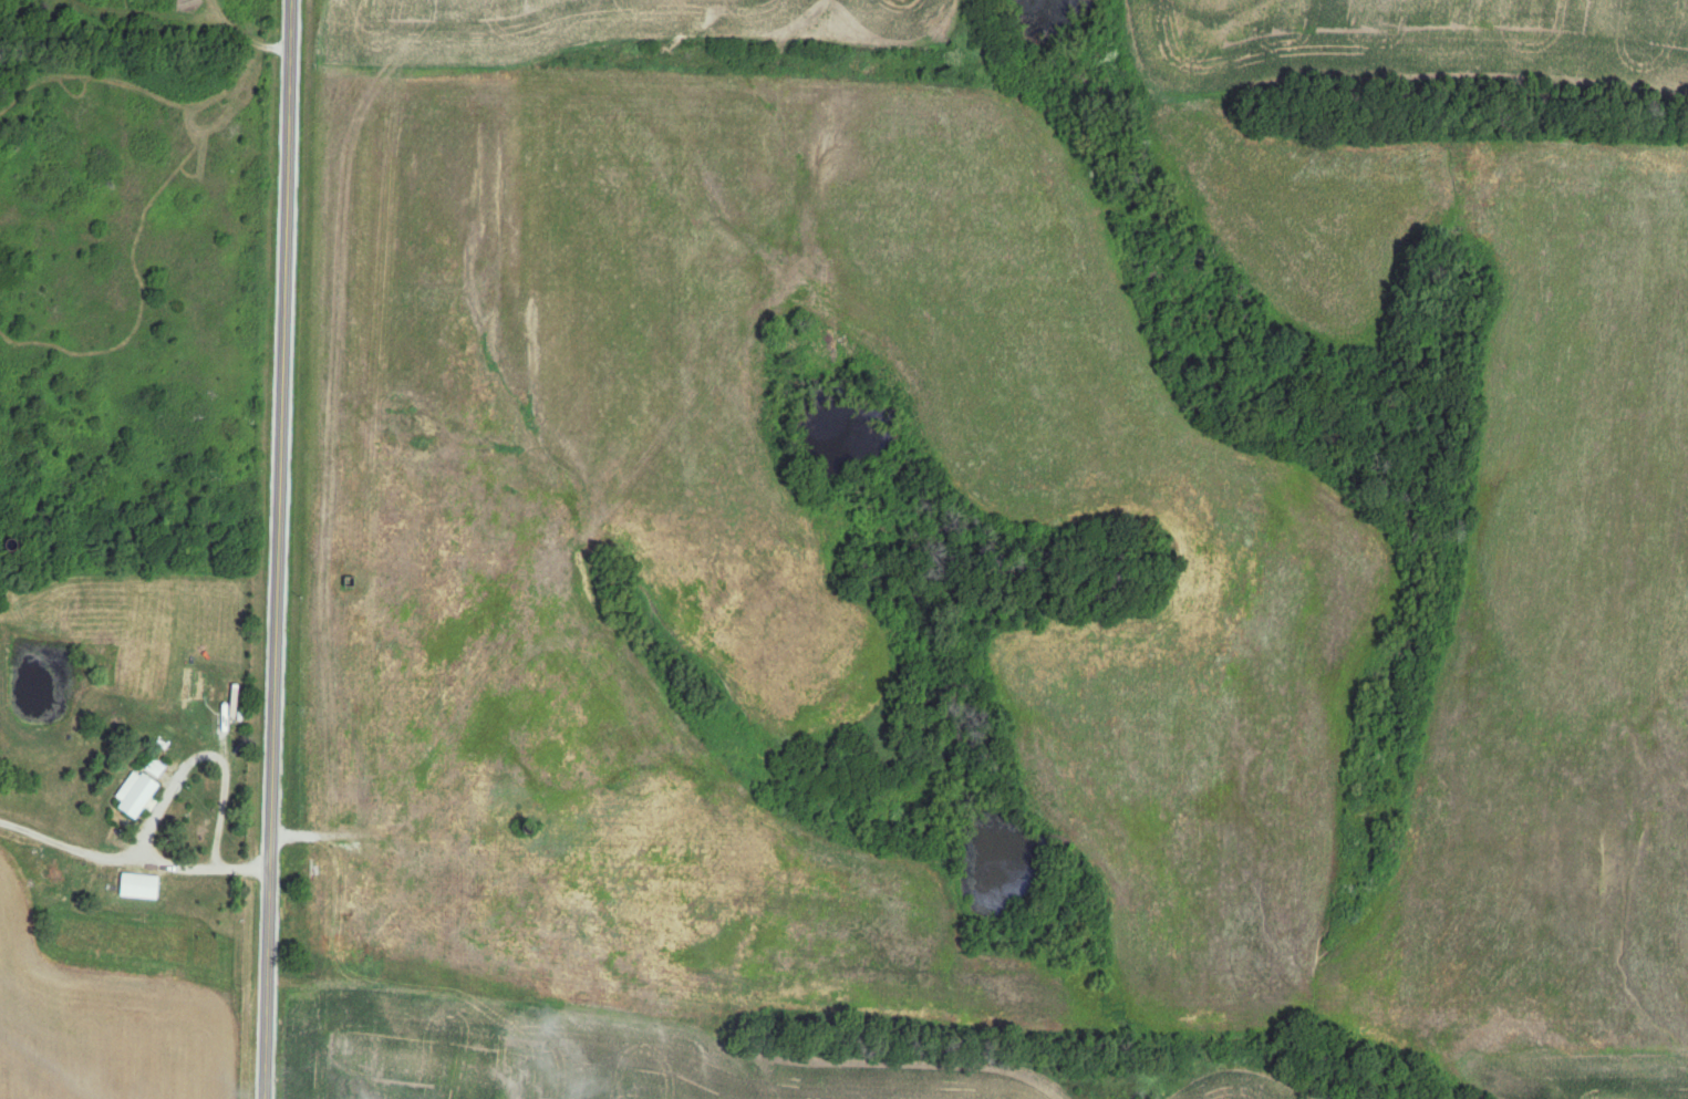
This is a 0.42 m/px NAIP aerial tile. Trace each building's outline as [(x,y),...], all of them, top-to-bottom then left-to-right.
[(160,785),(133,768),(115,797),(121,801),(117,807),(136,819),(144,806),(146,807),(160,785)] [(157,898),(157,874),(121,873),(120,897),(157,898)]
